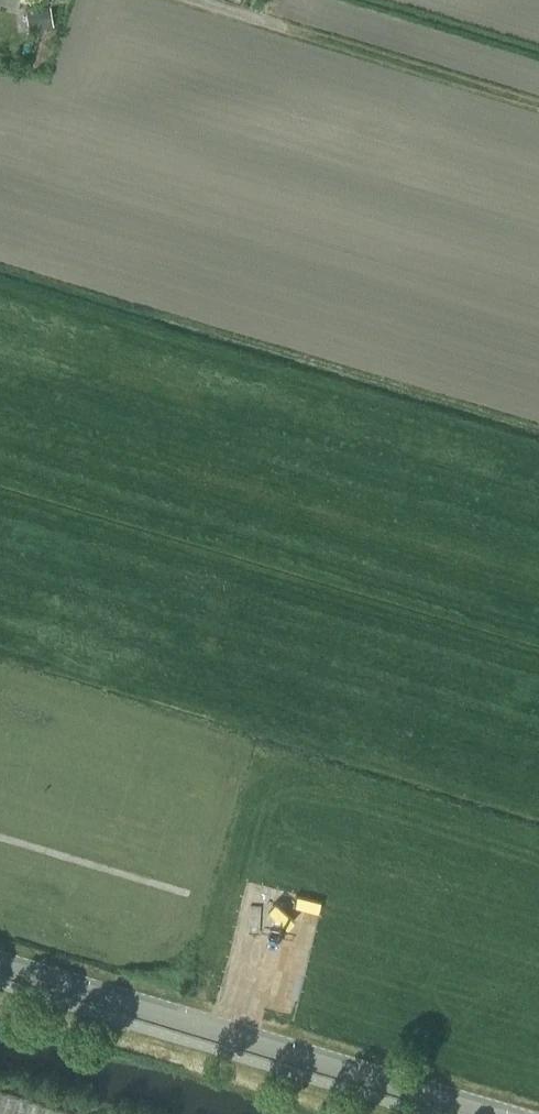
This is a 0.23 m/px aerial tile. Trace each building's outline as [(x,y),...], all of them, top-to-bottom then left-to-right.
[(51,3),(27,7),(31,28),(54,24),(51,3)] [(0,1091),(0,1113),(75,1113),(0,1091)]
